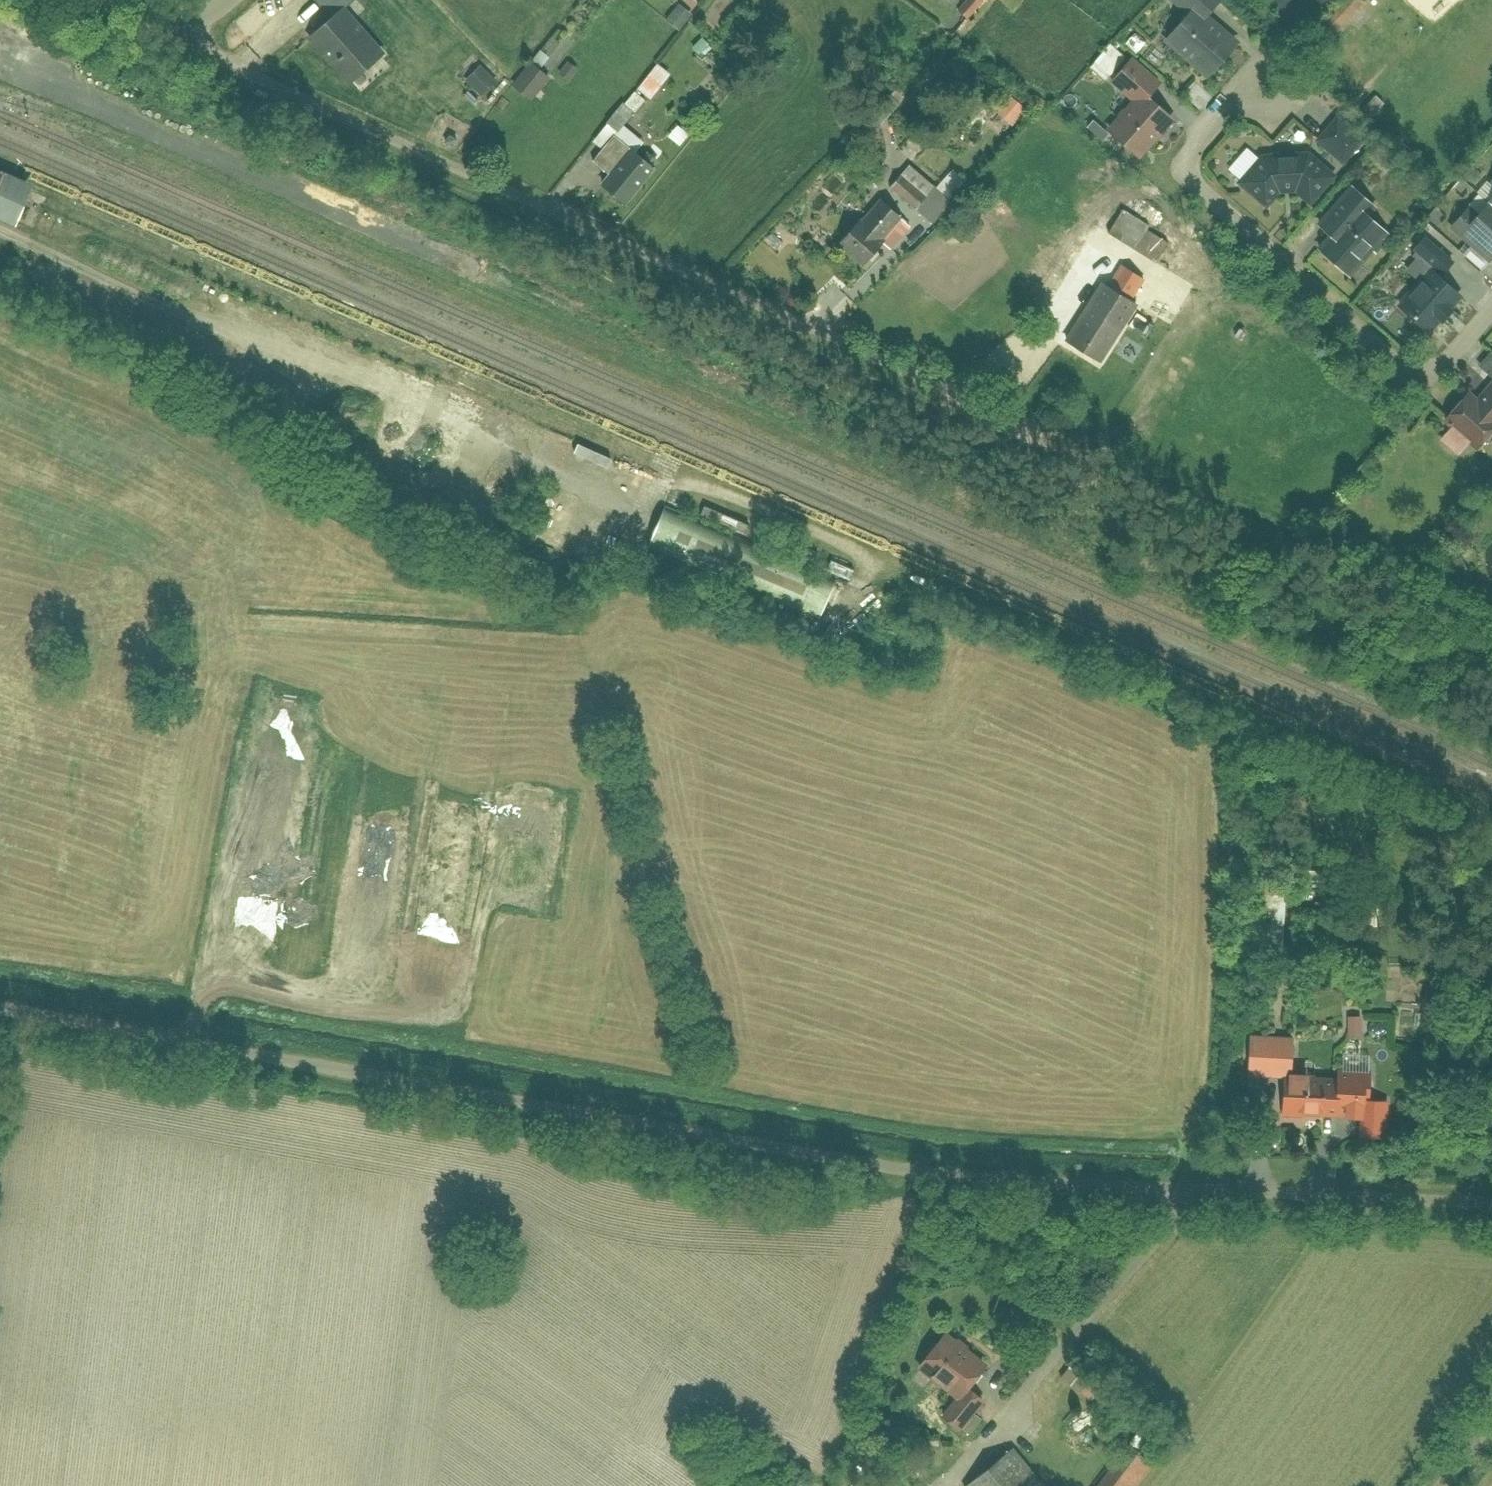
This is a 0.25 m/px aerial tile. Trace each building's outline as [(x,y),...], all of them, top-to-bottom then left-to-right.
[(317,34),(312,39),(348,84),(386,54),(354,15),(367,4),(363,0),(316,0),(333,22),(317,34)] [(955,10),(969,23),(991,0),(964,0),(955,10)] [(1167,47),(1208,82),(1229,57),(1202,33),(1211,22),(1185,0),(1179,0),(1173,7),(1189,21),(1167,47)] [(747,28),(734,17),(726,27),(739,38),(747,28)] [(559,74),(570,82),(579,68),(568,61),(559,74)] [(1107,138),(1139,164),(1170,126),(1150,110),(1166,90),(1133,63),(1111,90),(1132,107),(1107,138)] [(482,65),(468,82),(485,96),(499,79),(482,65)] [(519,91),(536,104),(554,81),(537,68),(519,91)] [(640,95),(652,105),(672,80),(660,70),(640,95)] [(1034,110),(1013,90),(1000,104),(1021,123),(1034,110)] [(599,127),(609,136),(587,160),(608,179),(600,189),(627,212),(631,207),(668,166),(625,129),(630,123),(615,109),(599,127)] [(1340,122),(1320,145),(1345,167),(1365,145),(1340,122)] [(1249,149),(1232,171),(1244,181),(1261,159),(1249,149)] [(1262,162),(1240,189),(1266,212),(1278,198),(1291,198),(1301,201),(1311,208),(1331,183),(1298,160),(1280,156),(1268,159),(1262,162)] [(904,194),(928,218),(950,195),(927,171),(904,194)] [(28,232),(45,195),(0,174),(0,220),(28,232)] [(1343,285),(1387,237),(1368,221),(1377,210),(1355,191),(1317,237),(1333,250),(1320,265),(1343,285)] [(1490,262),(1491,259),(1491,202),(1477,221),(1468,213),(1453,231),(1490,262)] [(903,228),(880,204),(839,243),(861,267),(903,228)] [(1132,210),(1116,235),(1156,261),(1172,236),(1132,210)] [(1424,242),(1414,255),(1441,278),(1451,266),(1424,242)] [(1111,290),(1099,281),(1064,335),(1100,358),(1134,306),(1128,302),(1143,279),(1140,278),(1125,268),(1111,290)] [(1457,303),(1431,281),(1401,315),(1427,337),(1436,327),(1443,333),(1454,321),(1447,315),(1457,303)] [(1377,306),(1376,326),(1393,327),(1394,307),(1377,306)] [(1484,368),(1491,375),(1491,359),(1484,368)] [(1477,453),(1491,436),(1491,388),(1480,402),(1472,396),(1446,426),(1477,453)] [(667,509),(652,542),(822,617),(836,584),(667,509)] [(1258,906),(1256,950),(1278,951),(1280,908),(1258,906)] [(1276,1088),(1276,1118),(1342,1119),(1342,1083),(1303,1083),(1303,1042),(1260,1041),(1260,1087),(1276,1088)] [(995,1358),(949,1324),(918,1367),(957,1395),(945,1410),(967,1425),(997,1385),(983,1375),(995,1358)] [(961,1480),(966,1485),(1047,1485),(1011,1440),(961,1480)] [(1153,1462),(1125,1443),(1096,1485),(1136,1485),(1153,1462)]
